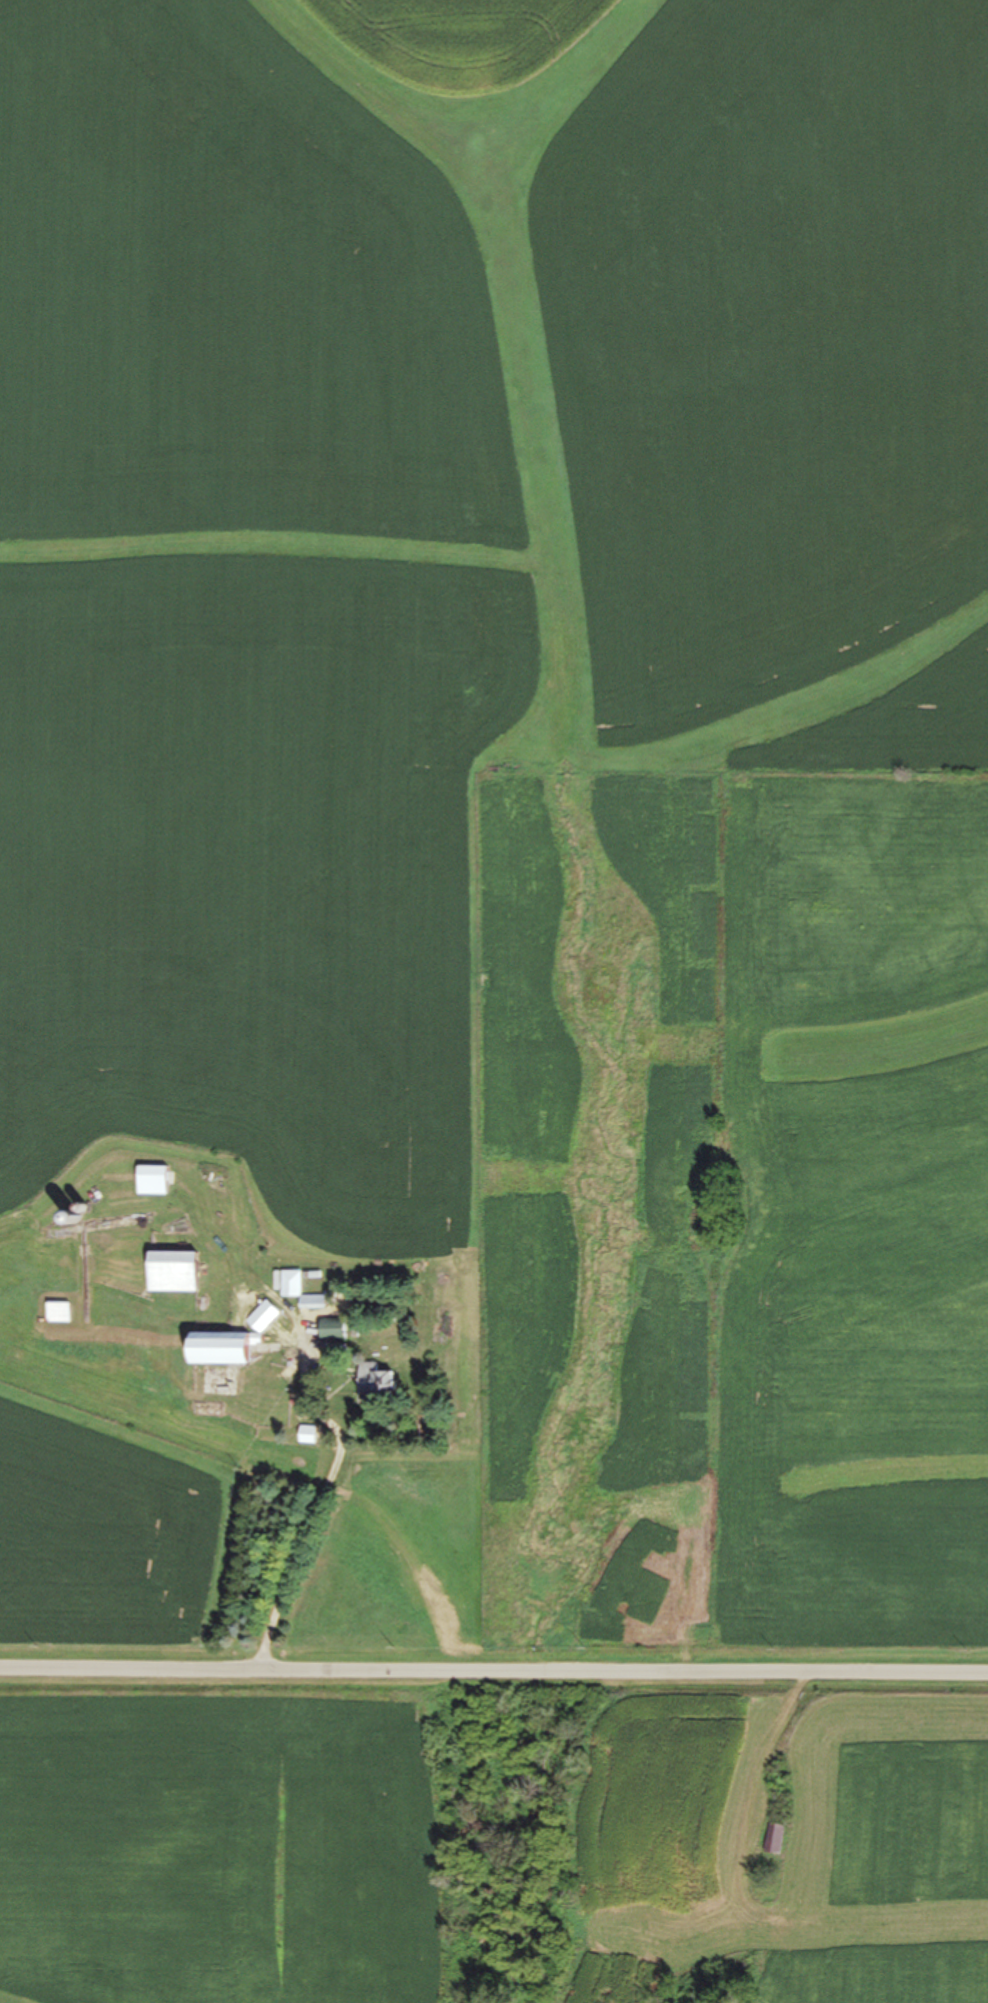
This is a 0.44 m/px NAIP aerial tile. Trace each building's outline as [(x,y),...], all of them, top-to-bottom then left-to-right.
[(170,1167),(140,1167),(140,1186),(170,1186),(170,1167)] [(149,1293),(197,1293),(197,1254),(149,1254),(149,1293)] [(301,1273),(283,1273),(283,1298),(300,1298),(301,1311),(327,1311),(326,1297),(302,1297),(301,1273)] [(69,1322),(69,1305),(56,1305),(56,1322),(69,1322)] [(322,1322),(322,1341),(348,1341),(348,1322),(322,1322)] [(251,1366),(251,1335),(193,1335),(193,1366),(251,1366)] [(379,1373),(379,1364),(362,1364),(362,1399),(398,1399),(398,1373),(379,1373)] [(768,1854),(783,1854),(783,1824),(768,1824),(768,1854)]
